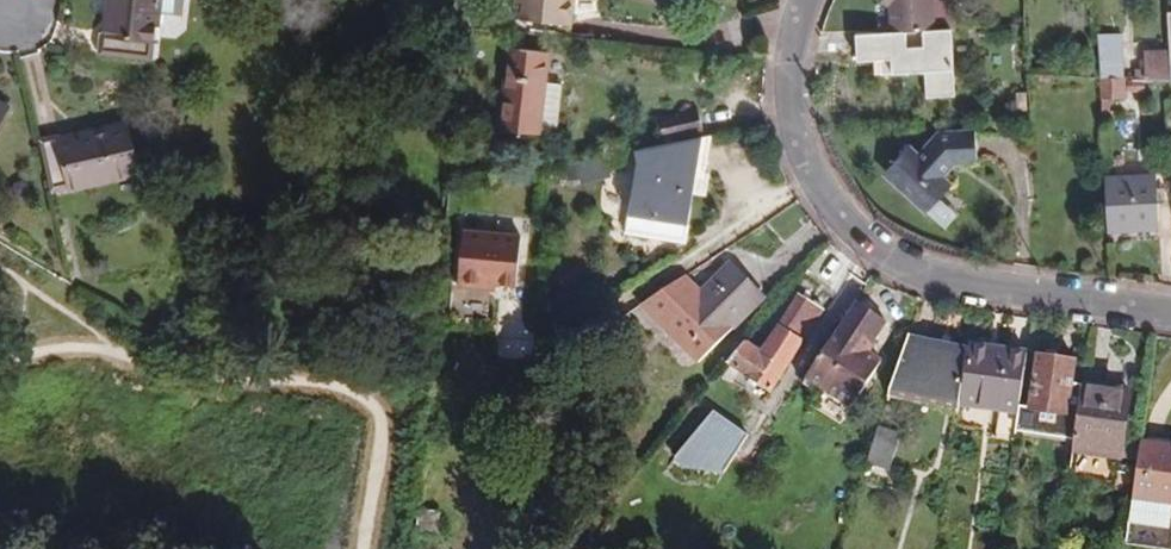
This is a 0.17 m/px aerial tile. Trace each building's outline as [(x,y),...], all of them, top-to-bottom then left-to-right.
[(108,37),(103,36),(101,55),(154,61),(160,0),(112,0),(108,37)] [(515,18),(569,25),(570,10),(601,14),(603,0),(517,0),(515,18)] [(830,59),(861,57),(872,57),(874,94),(874,108),(931,106),(928,53),(898,54),(898,31),(933,28),(931,0),(882,0),(882,8),(890,7),(891,31),(829,35),(830,59)] [(945,3),(946,28),(959,27),(958,2),(945,3)] [(1166,15),(1167,49),(1142,50),(1142,80),(1123,79),(1122,33),(1094,33),(1099,121),(1117,120),(1116,99),(1127,98),(1126,89),(1144,88),(1143,80),(1170,81),(1170,15),(1166,15)] [(482,45),(470,43),(467,60),(479,62),(482,45)] [(512,49),(503,131),(539,135),(549,53),(512,49)] [(861,57),(863,94),(874,94),(872,57),(861,57)] [(548,84),(542,132),(558,134),(564,85),(548,84)] [(666,135),(703,129),(699,108),(662,115),(666,135)] [(57,136),(38,140),(50,193),(137,173),(127,126),(58,141),(57,136)] [(950,185),(944,177),(955,164),(976,162),(973,130),(935,133),(916,154),(905,144),(885,166),(899,178),(893,184),(925,213),(950,185)] [(703,136),(635,148),(637,161),(629,212),(626,231),(685,241),(688,222),(693,191),(705,193),(708,173),(704,172),(711,134),(703,136)] [(879,172),(893,184),(899,178),(885,166),(879,172)] [(1102,178),(1104,232),(1159,229),(1156,176),(1102,178)] [(463,229),(458,284),(483,286),(484,280),(497,282),(516,284),(521,235),(463,229)] [(637,302),(697,362),(762,297),(730,265),(702,293),(682,274),(637,302)] [(728,366),(771,394),(825,313),(803,298),(764,355),(746,343),(728,366)] [(888,321),(855,300),(805,379),(821,389),(853,409),(883,361),(868,351),(888,321)] [(907,337),(889,390),(959,407),(968,351),(907,337)] [(1020,409),(1027,354),(998,351),(971,347),(963,405),(999,411),(1019,414),(1020,409)] [(1038,357),(1031,410),(1066,415),(1074,362),(1038,357)] [(544,359),(526,370),(537,388),(555,377),(544,359)] [(1123,394),(1083,388),(1074,449),(1122,456),(1128,419),(1129,407),(1121,406),(1123,394)] [(821,389),(810,406),(842,426),(853,409),(821,389)] [(1121,406),(1129,407),(1131,395),(1123,394),(1121,406)] [(1016,433),(1027,435),(1031,410),(1020,409),(1019,414),(1016,433)] [(723,480),(743,427),(698,410),(678,463),(723,480)] [(1063,440),(1066,415),(1031,410),(1027,435),(1063,440)] [(995,439),(1015,442),(1016,433),(1019,414),(999,411),(995,439)] [(878,426),(866,465),(889,471),(901,433),(878,426)] [(1142,440),(1129,525),(1170,531),(1170,445),(1142,440)] [(1129,525),(1126,546),(1154,548),(1170,548),(1170,531),(1129,525)]
